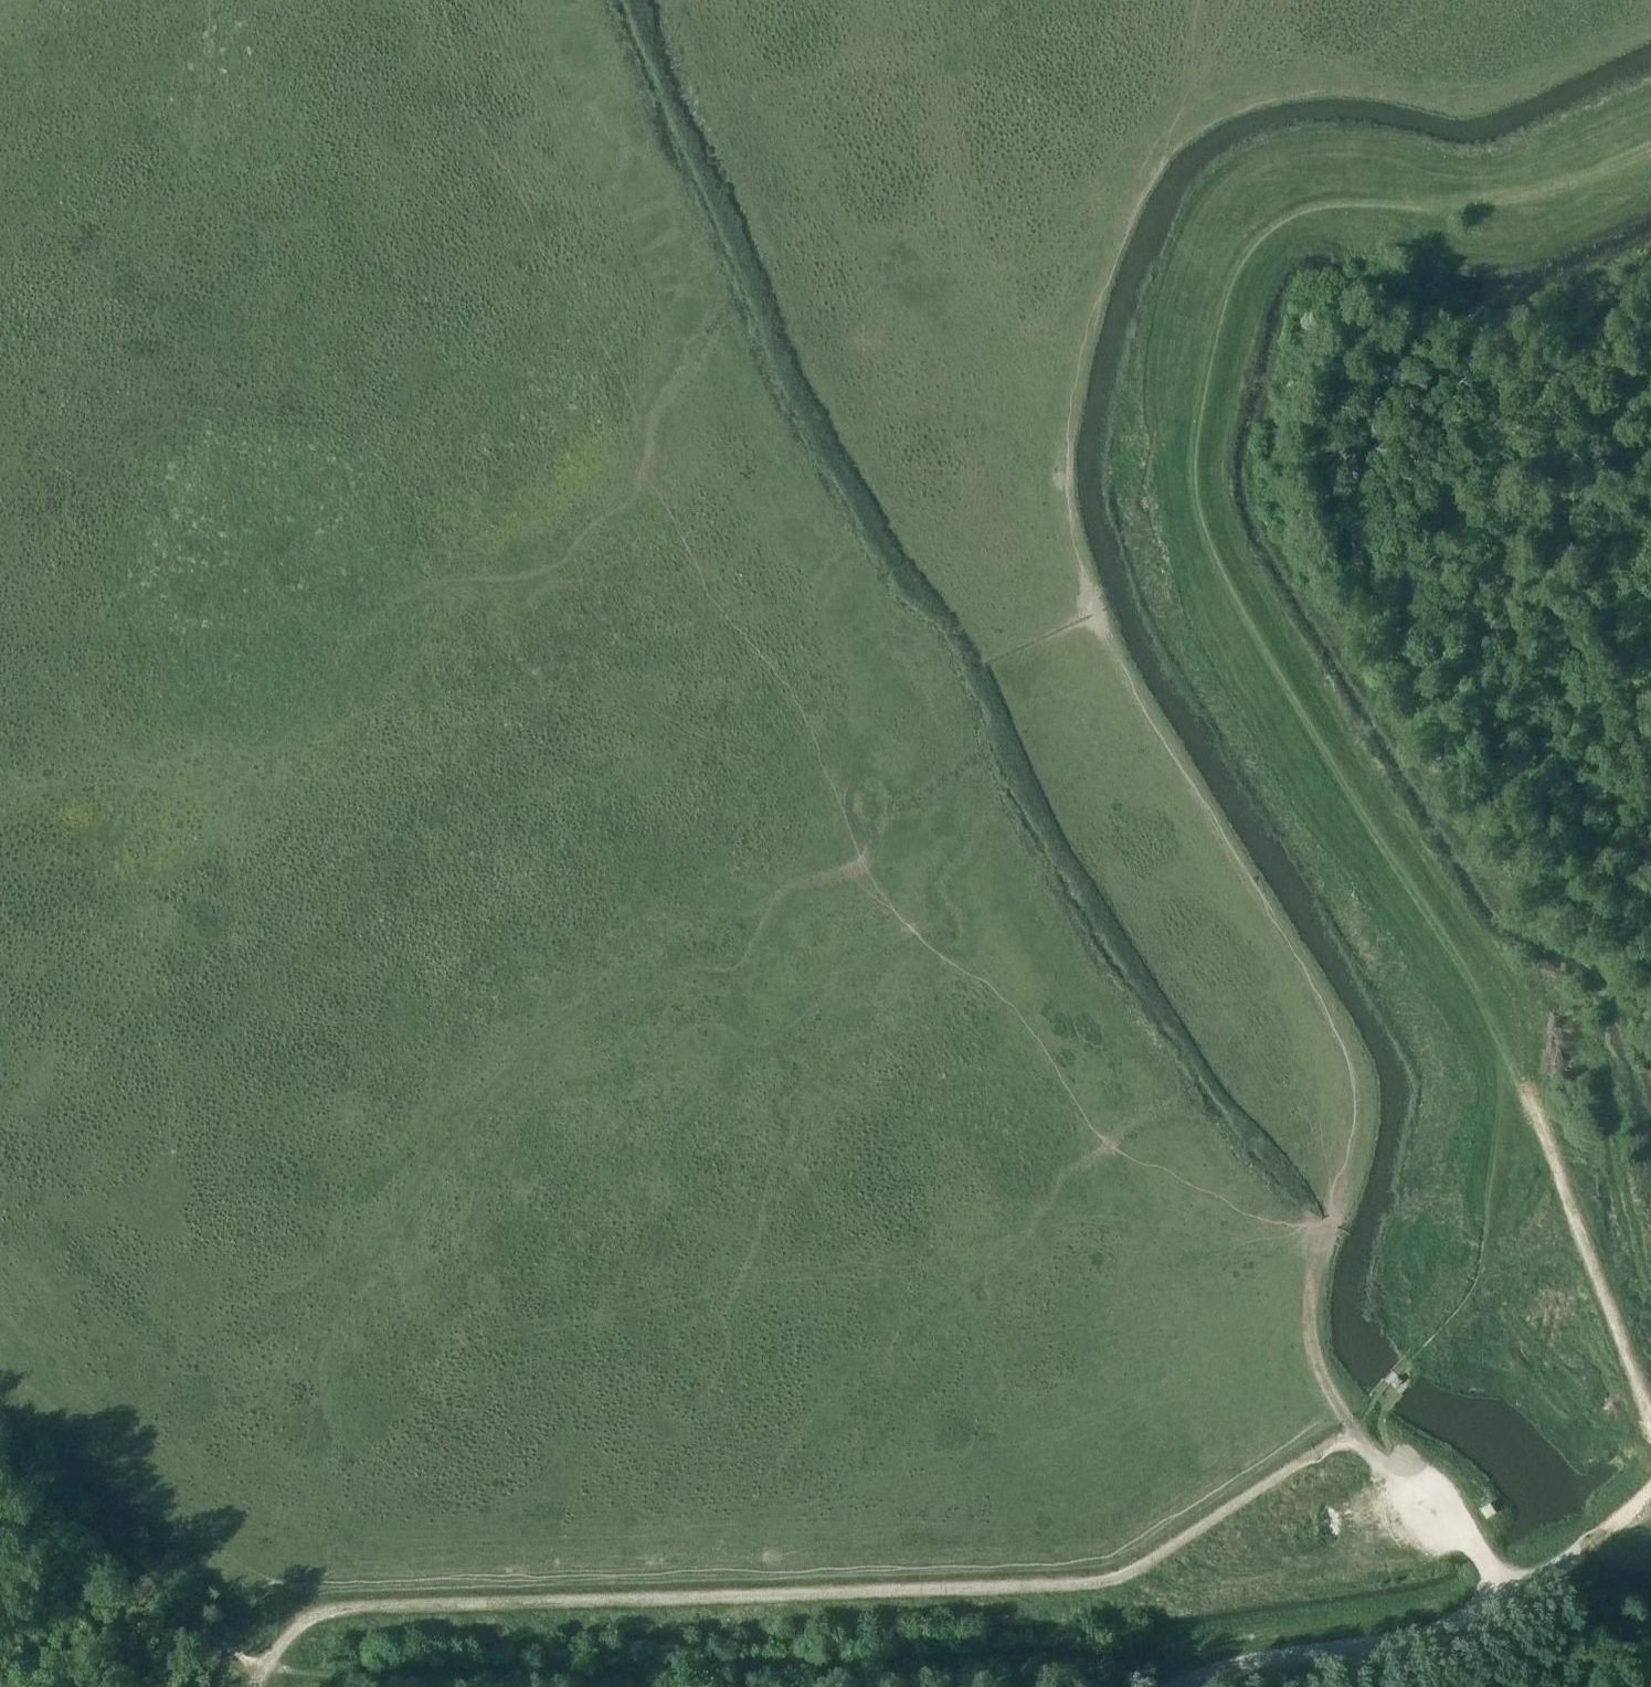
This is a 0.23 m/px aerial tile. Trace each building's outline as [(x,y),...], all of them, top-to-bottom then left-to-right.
[(1481,1509),(1487,1518),(1497,1511),(1491,1503),(1481,1509)]
